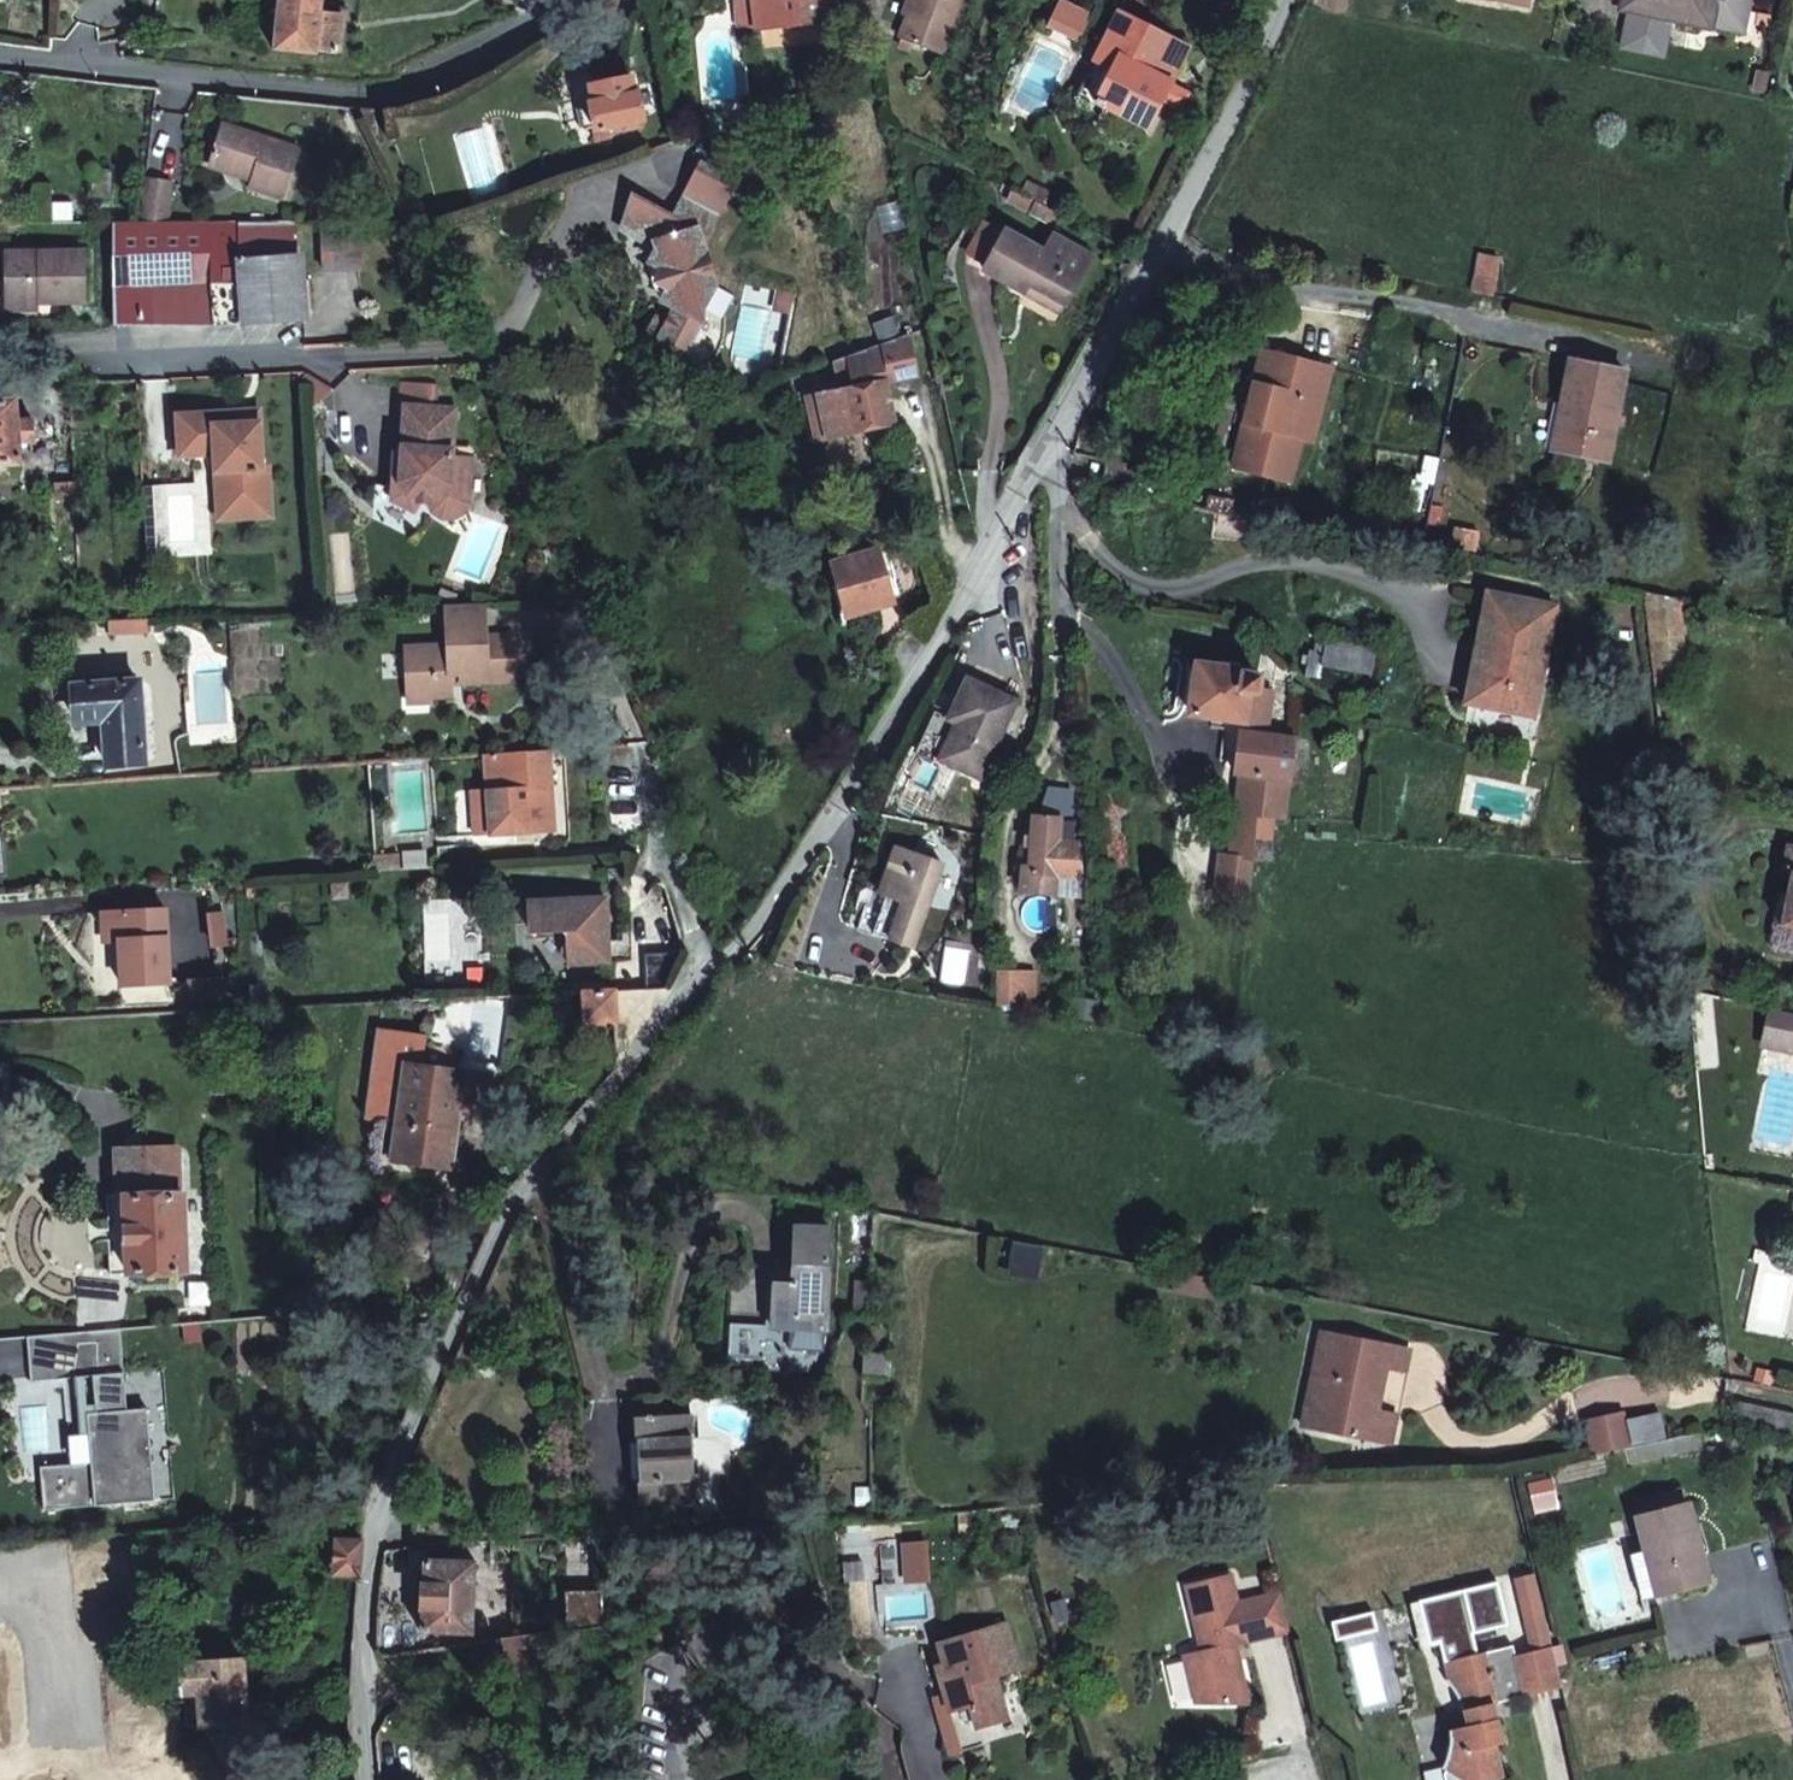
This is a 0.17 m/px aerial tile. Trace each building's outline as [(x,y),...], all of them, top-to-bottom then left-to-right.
[(278,26),(276,52),(318,56),(318,52),(338,55),(342,21),(348,22),(349,12),(342,11),(341,17),(321,15),(323,0),(281,0),(278,26)] [(764,35),(830,26),(826,0),(760,0),(764,35)] [(906,20),(899,40),(938,57),(961,0),(914,0),(906,20)] [(900,17),(906,20),(914,0),(907,0),(900,17)] [(1056,19),(1083,33),(1094,11),(1072,0),(1066,0),(1056,19)] [(1611,8),(1740,36),(1747,0),(1612,0),(1611,8)] [(1150,131),(1191,53),(1121,18),(1081,96),(1150,131)] [(633,82),(596,89),(592,90),(595,106),(592,106),(596,128),(597,132),(617,127),(625,126),(642,122),(645,121),(640,96),(636,97),(633,82)] [(642,122),(625,126),(626,132),(626,134),(644,132),(642,122)] [(626,132),(625,126),(617,127),(619,134),(626,132)] [(285,200),(301,150),(222,127),(210,165),(252,178),(250,190),(285,200)] [(703,163),(684,195),(718,215),(737,184),(703,163)] [(168,224),(173,183),(148,179),(143,224),(168,224)] [(719,290),(715,279),(703,239),(718,215),(684,195),(673,215),(680,219),(664,246),(658,256),(665,261),(660,272),(675,294),(680,301),(677,306),(682,309),(674,323),(676,336),(684,340),(678,350),(683,352),(690,355),(708,326),(705,312),(719,290)] [(680,219),(673,215),(645,198),(629,226),(664,246),(680,219)] [(143,224),(116,225),(116,327),(192,325),(218,332),(219,336),(248,335),(247,324),(246,316),(260,316),(259,286),(245,286),(244,264),(244,261),(243,224),(168,224),(143,224)] [(243,224),(244,261),(299,259),(298,224),(243,224)] [(326,273),(362,273),(361,224),(325,224),(326,273)] [(1023,297),(1028,290),(1065,310),(1092,264),(1053,243),(1044,258),(1006,239),(986,277),(1023,297)] [(6,282),(8,307),(60,306),(86,305),(86,255),(6,256),(6,282)] [(680,301),(675,294),(660,272),(665,261),(658,256),(652,269),(653,283),(662,298),(663,300),(655,313),(663,317),(648,342),(678,359),(683,352),(678,350),(684,340),(676,336),(674,323),(682,309),(677,306),(680,301)] [(246,316),(247,324),(308,322),(307,262),(244,264),(245,286),(259,286),(260,316),(246,316)] [(60,306),(8,307),(6,282),(0,282),(0,319),(60,317),(60,306)] [(1023,297),(1061,317),(1065,310),(1028,290),(1023,297)] [(778,305),(775,317),(790,320),(793,308),(778,305)] [(849,356),(856,390),(822,397),(830,438),(894,425),(885,384),(916,379),(907,335),(849,356)] [(1308,370),(1269,358),(1258,391),(1297,403),(1308,370)] [(1579,410),(1570,456),(1614,466),(1633,375),(1577,364),(1569,408),(1579,410)] [(1308,370),(1297,403),(1258,391),(1234,466),(1290,484),(1314,408),(1326,412),(1336,379),(1308,370)] [(806,400),(814,441),(830,438),(822,397),(806,400)] [(21,464),(20,444),(38,444),(36,422),(20,423),(18,402),(0,403),(0,466),(21,464)] [(406,408),(404,455),(397,454),(397,487),(377,486),(375,523),(417,542),(437,511),(446,521),(455,523),(465,518),(471,507),(472,459),(454,458),(456,411),(406,408)] [(1560,454),(1570,456),(1579,410),(1569,408),(1560,454)] [(235,412),(235,424),(265,423),(265,410),(235,412)] [(236,454),(240,519),(278,517),(275,467),(269,468),(265,423),(235,424),(235,412),(183,416),(186,457),(221,455),(236,454)] [(240,519),(236,454),(221,455),(225,519),(240,519)] [(1095,465),(1088,463),(1085,477),(1092,478),(1095,465)] [(80,500),(78,483),(62,485),(63,501),(80,500)] [(71,541),(71,551),(83,550),(83,540),(71,541)] [(834,567),(849,620),(893,608),(879,555),(834,567)] [(1679,602),(1645,595),(1650,644),(1684,640),(1679,602)] [(1492,596),(1482,642),(1494,645),(1488,674),(1543,685),(1558,610),(1492,596)] [(456,673),(468,672),(470,685),(521,682),(518,636),(491,637),(489,608),(452,609),(454,647),(412,649),(414,692),(436,691),(437,697),(457,696),(456,686),(456,673)] [(115,637),(156,635),(155,621),(114,622),(115,637)] [(1690,683),(1684,640),(1650,644),(1655,688),(1690,683)] [(1494,645),(1482,642),(1477,673),(1488,674),(1494,645)] [(1367,652),(1327,645),(1321,671),(1362,678),(1367,652)] [(1199,669),(1198,673),(1192,712),(1191,717),(1245,724),(1249,694),(1257,693),(1258,678),(1251,675),(1199,669)] [(456,686),(470,685),(468,672),(456,673),(456,686)] [(1192,712),(1198,673),(1192,672),(1187,676),(1183,703),(1185,711),(1192,712)] [(967,673),(951,712),(958,715),(942,753),(983,770),(1014,692),(967,673)] [(1488,674),(1477,673),(1470,704),(1482,707),(1488,674)] [(1543,685),(1488,674),(1482,707),(1536,717),(1543,685)] [(144,682),(80,685),(82,722),(110,721),(112,764),(149,762),(144,689),(144,682)] [(415,704),(437,703),(437,697),(436,691),(414,692),(415,704)] [(942,753),(958,715),(951,712),(942,709),(926,747),(942,753)] [(1234,818),(1259,822),(1289,825),(1299,744),(1243,737),(1237,777),(1234,818)] [(495,758),(496,791),(499,836),(560,833),(558,804),(550,805),(549,790),(557,790),(554,754),(495,758)] [(549,790),(550,805),(558,804),(557,790),(549,790)] [(499,836),(496,791),(480,792),(482,837),(499,836)] [(1259,822),(1234,818),(1229,897),(1254,898),(1259,822)] [(1063,821),(1038,819),(1038,821),(1034,875),(1083,878),(1080,845),(1069,844),(1070,830),(1063,828),(1063,821)] [(919,946),(949,863),(900,845),(883,890),(890,894),(876,929),(919,946)] [(1790,853),(1783,880),(1791,882),(1781,931),(1792,933),(1792,853),(1790,853)] [(384,871),(409,870),(409,855),(383,857),(384,871)] [(534,926),(612,922),(611,901),(533,904),(534,926)] [(106,945),(119,944),(119,952),(168,949),(167,910),(104,914),(106,945)] [(574,966),(614,963),(612,922),(534,926),(534,930),(565,929),(573,935),(574,966)] [(170,984),(168,949),(119,952),(122,987),(170,984)] [(585,1025),(617,1023),(617,994),(616,992),(584,994),(585,1025)] [(1792,1052),(1792,1015),(1771,1010),(1764,1046),(1792,1052)] [(435,1168),(437,1155),(454,1158),(461,1110),(487,1114),(491,1075),(422,1067),(426,1036),(381,1030),(370,1116),(385,1118),(399,1119),(393,1163),(435,1168)] [(379,1162),(393,1163),(399,1119),(385,1118),(379,1162)] [(185,1151),(169,1151),(170,1146),(143,1146),(143,1161),(122,1163),(124,1195),(126,1274),(185,1273),(182,1193),(186,1193),(185,1151)] [(435,1168),(452,1170),(454,1158),(437,1155),(435,1168)] [(108,1274),(126,1274),(124,1195),(106,1196),(108,1274)] [(770,1285),(750,1285),(748,1328),(803,1330),(808,1232),(774,1230),(770,1285)] [(121,1328),(46,1334),(50,1378),(113,1373),(116,1409),(107,1410),(111,1459),(57,1463),(61,1506),(155,1499),(148,1407),(127,1409),(121,1328)] [(1369,1391),(1374,1367),(1380,1368),(1384,1346),(1323,1335),(1314,1376),(1328,1379),(1316,1434),(1358,1442),(1361,1432),(1394,1439),(1399,1417),(1379,1413),(1383,1394),(1369,1391)] [(1412,1351),(1384,1346),(1380,1368),(1408,1374),(1412,1351)] [(867,1351),(864,1377),(889,1379),(891,1353),(867,1351)] [(1302,1431),(1316,1434),(1328,1379),(1314,1376),(1302,1431)] [(1745,1418),(1792,1428),(1792,1411),(1741,1401),(1745,1418)] [(704,1500),(699,1415),(643,1418),(649,1503),(704,1500)] [(1670,1443),(1665,1416),(1637,1422),(1643,1450),(1670,1443)] [(1608,1457),(1643,1450),(1637,1422),(1637,1420),(1601,1427),(1608,1457)] [(1692,1504),(1641,1516),(1651,1552),(1662,1596),(1713,1583),(1692,1504)] [(339,1540),(338,1572),(362,1574),(365,1542),(342,1541),(339,1540)] [(1662,1596),(1651,1552),(1634,1556),(1646,1601),(1662,1596)] [(479,1632),(479,1612),(480,1561),(428,1560),(426,1630),(479,1632)] [(1520,1658),(1530,1700),(1564,1691),(1536,1576),(1518,1581),(1535,1655),(1520,1658)] [(1294,1635),(1285,1597),(1241,1607),(1235,1579),(1190,1589),(1206,1655),(1188,1659),(1200,1707),(1253,1708),(1239,1648),(1294,1635)] [(573,1631),(609,1626),(606,1585),(571,1587),(573,1631)] [(1443,1769),(1448,1772),(1445,1776),(1446,1779),(1509,1779),(1500,1748),(1507,1746),(1497,1708),(1530,1700),(1520,1658),(1480,1667),(1473,1645),(1491,1640),(1481,1599),(1402,1617),(1414,1660),(1438,1655),(1441,1662),(1446,1688),(1456,1707),(1456,1724),(1445,1727),(1444,1733),(1449,1743),(1449,1755),(1443,1769)] [(494,1641),(493,1612),(479,1612),(479,1632),(479,1644),(494,1641)] [(931,1648),(937,1670),(930,1673),(939,1699),(929,1703),(948,1758),(980,1747),(975,1731),(1005,1722),(989,1676),(990,1676),(1009,1669),(994,1626),(963,1637),(931,1648)] [(553,1634),(508,1640),(516,1673),(557,1662),(553,1634)] [(382,1657),(417,1652),(415,1635),(383,1638),(382,1657)] [(185,1661),(187,1690),(202,1690),(204,1724),(249,1722),(245,1657),(185,1661)] [(1456,1707),(1446,1688),(1445,1727),(1456,1724),(1456,1707)]
